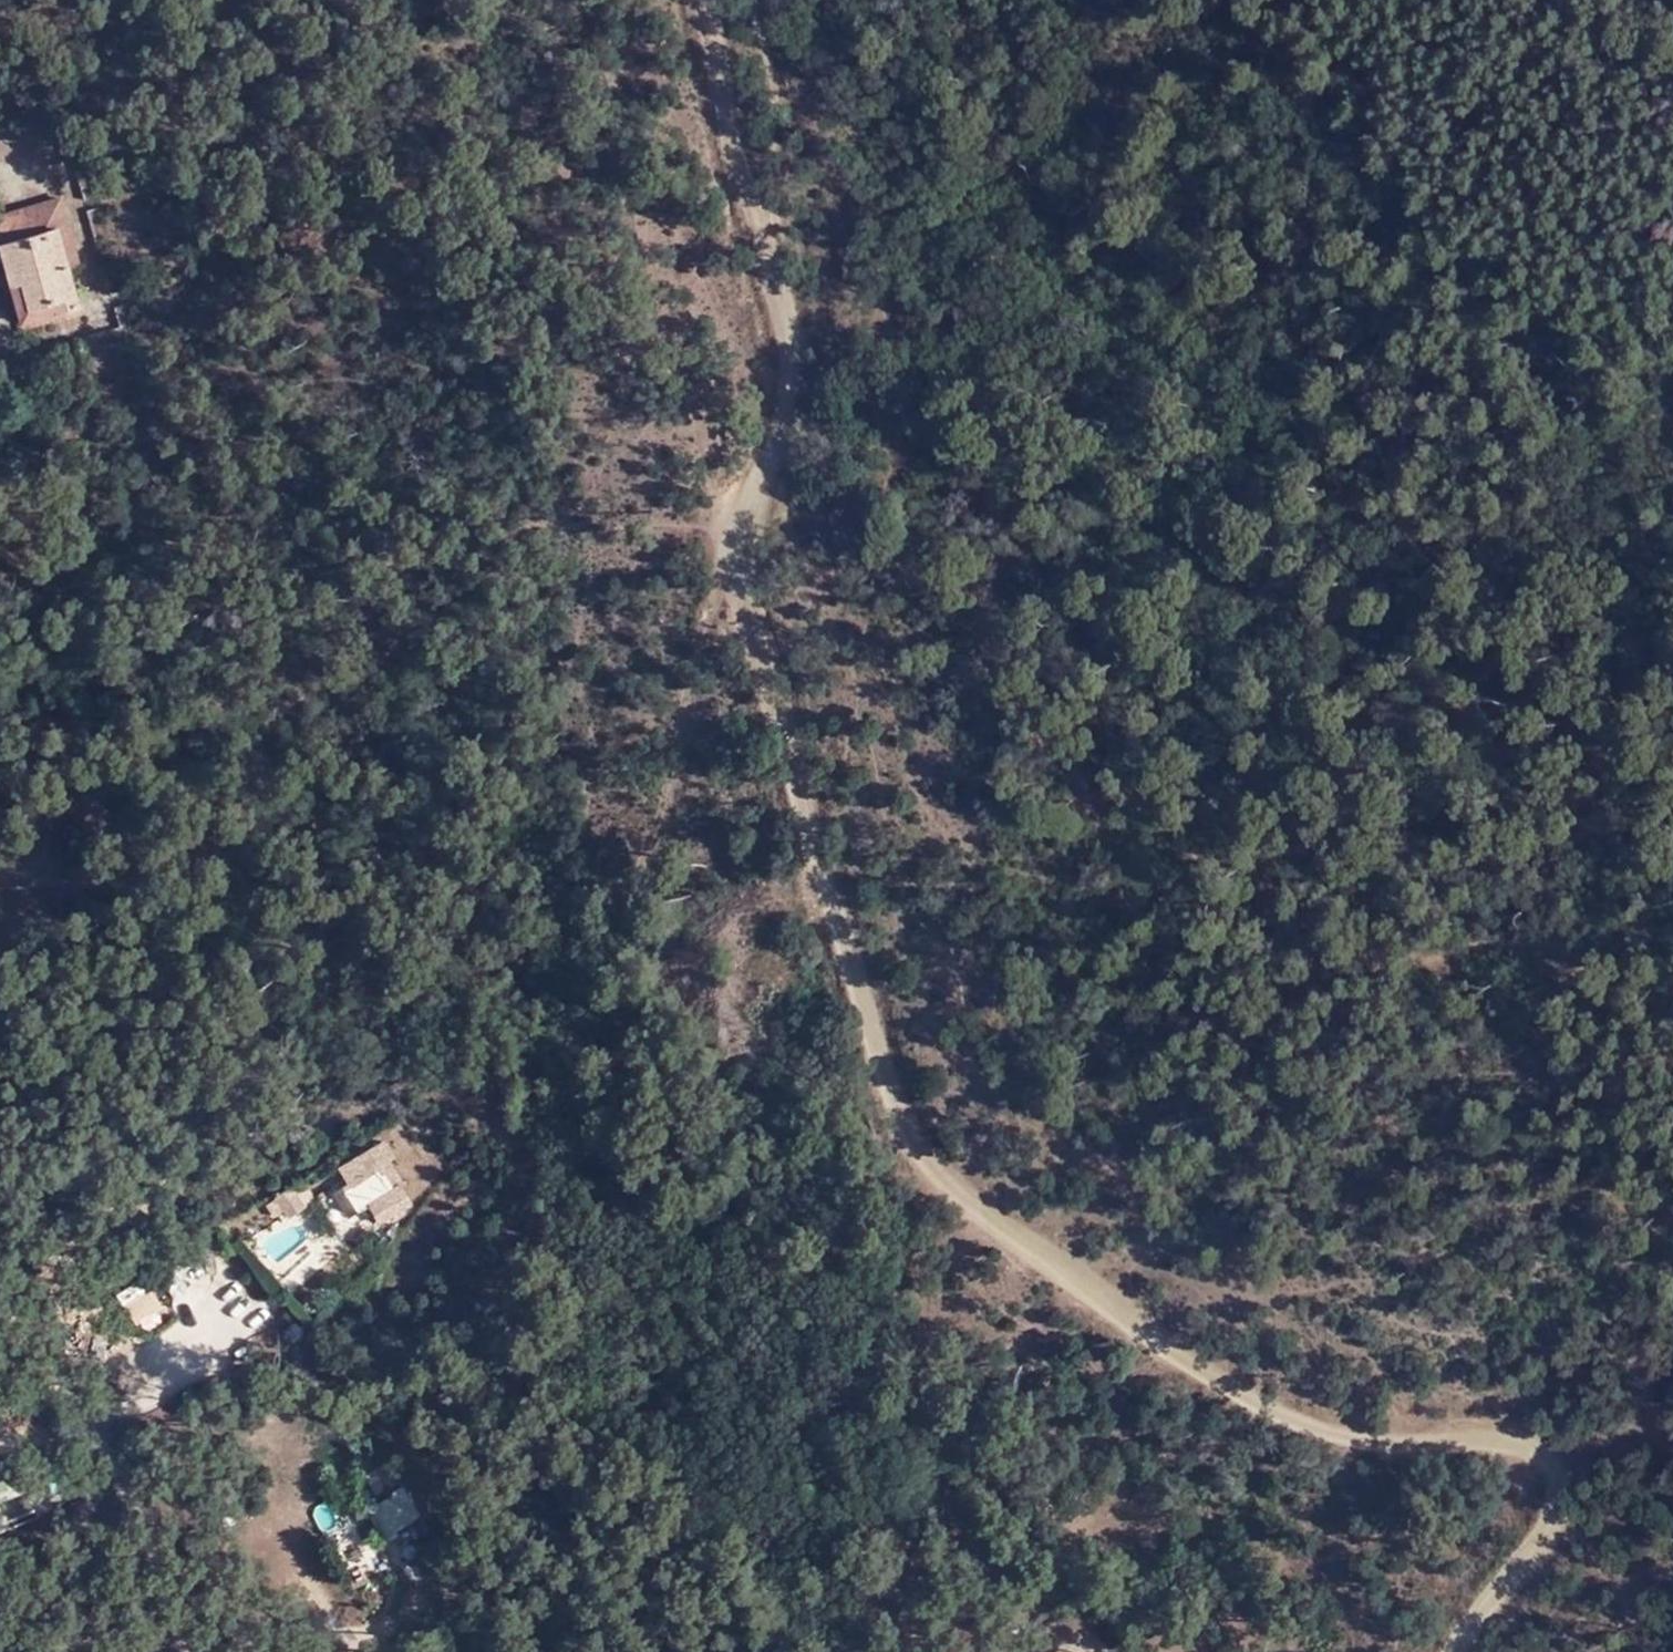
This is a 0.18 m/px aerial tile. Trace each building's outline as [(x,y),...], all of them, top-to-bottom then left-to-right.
[(62,230),(54,203),(0,218),(0,248),(62,230)] [(62,230),(0,248),(0,274),(4,288),(16,285),(26,325),(72,312),(62,274),(58,258),(68,256),(62,230)] [(74,271),(68,256),(58,258),(62,274),(74,271)] [(16,285),(4,288),(15,329),(26,325),(16,285)] [(371,1182),(373,1181),(381,1174),(404,1207),(427,1188),(416,1173),(411,1176),(392,1151),(402,1145),(405,1143),(395,1127),(352,1157),(371,1182)] [(420,1170),(402,1145),(392,1151),(411,1176),(416,1173),(420,1170)] [(381,1174),(373,1181),(395,1212),(404,1207),(381,1174)] [(292,1214),(312,1198),(301,1184),(281,1200),(292,1214)] [(386,1463),(363,1474),(373,1494),(396,1483),(386,1463)] [(29,1518),(27,1482),(0,1483),(0,1519),(29,1518)] [(425,1522),(400,1526),(403,1544),(428,1540),(425,1522)]
